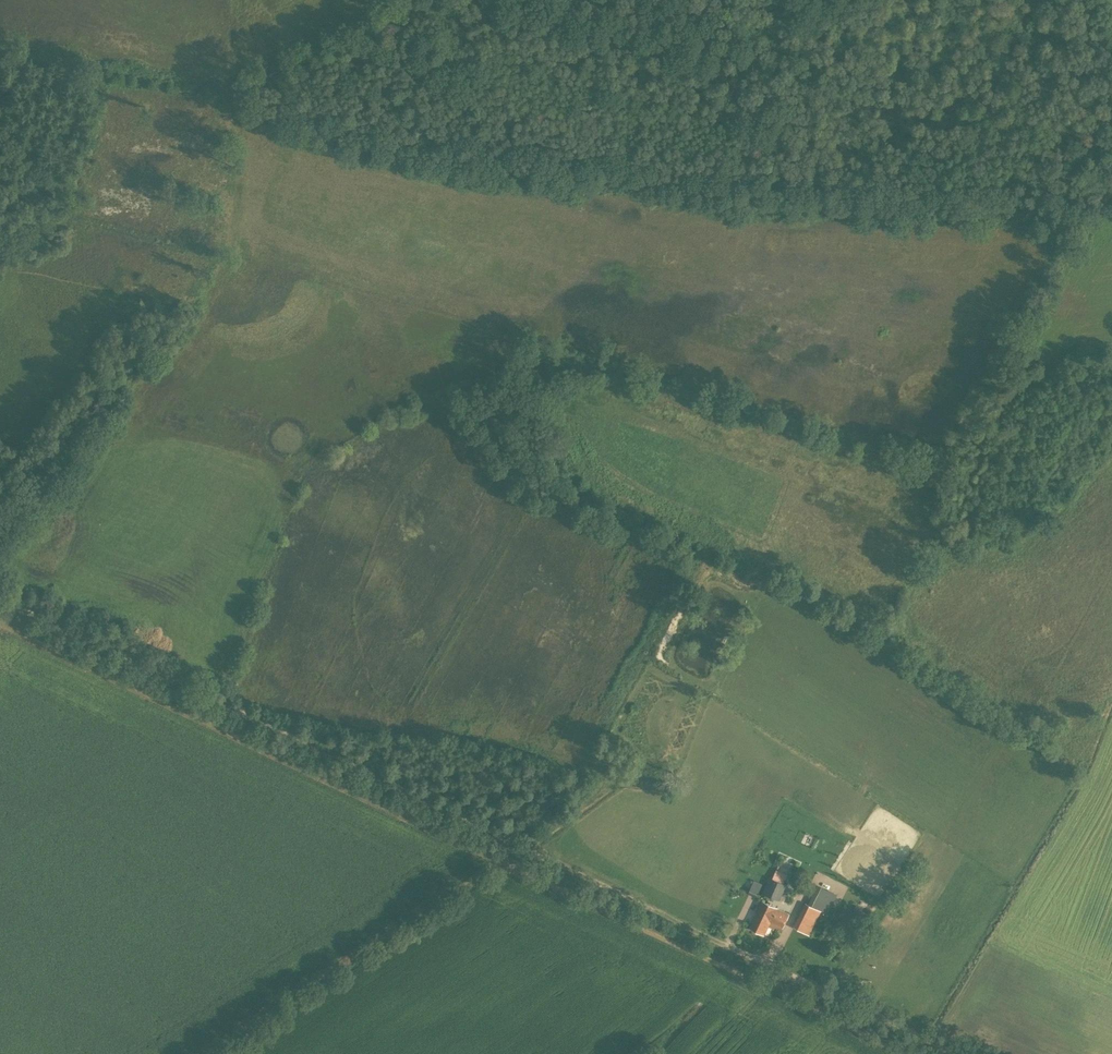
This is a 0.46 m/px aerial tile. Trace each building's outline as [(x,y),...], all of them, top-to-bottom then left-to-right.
[(762,893),(779,900),(786,884),(769,876),(762,893)] [(757,894),(762,883),(754,880),(749,891),(757,894)] [(793,926),(809,935),(827,898),(829,899),(833,891),(819,883),(809,904),(805,902),(793,926)] [(750,927),(765,935),(771,922),(782,928),(789,914),(762,901),(750,927)] [(848,938),(832,927),(826,936),(843,946),(848,938)]
